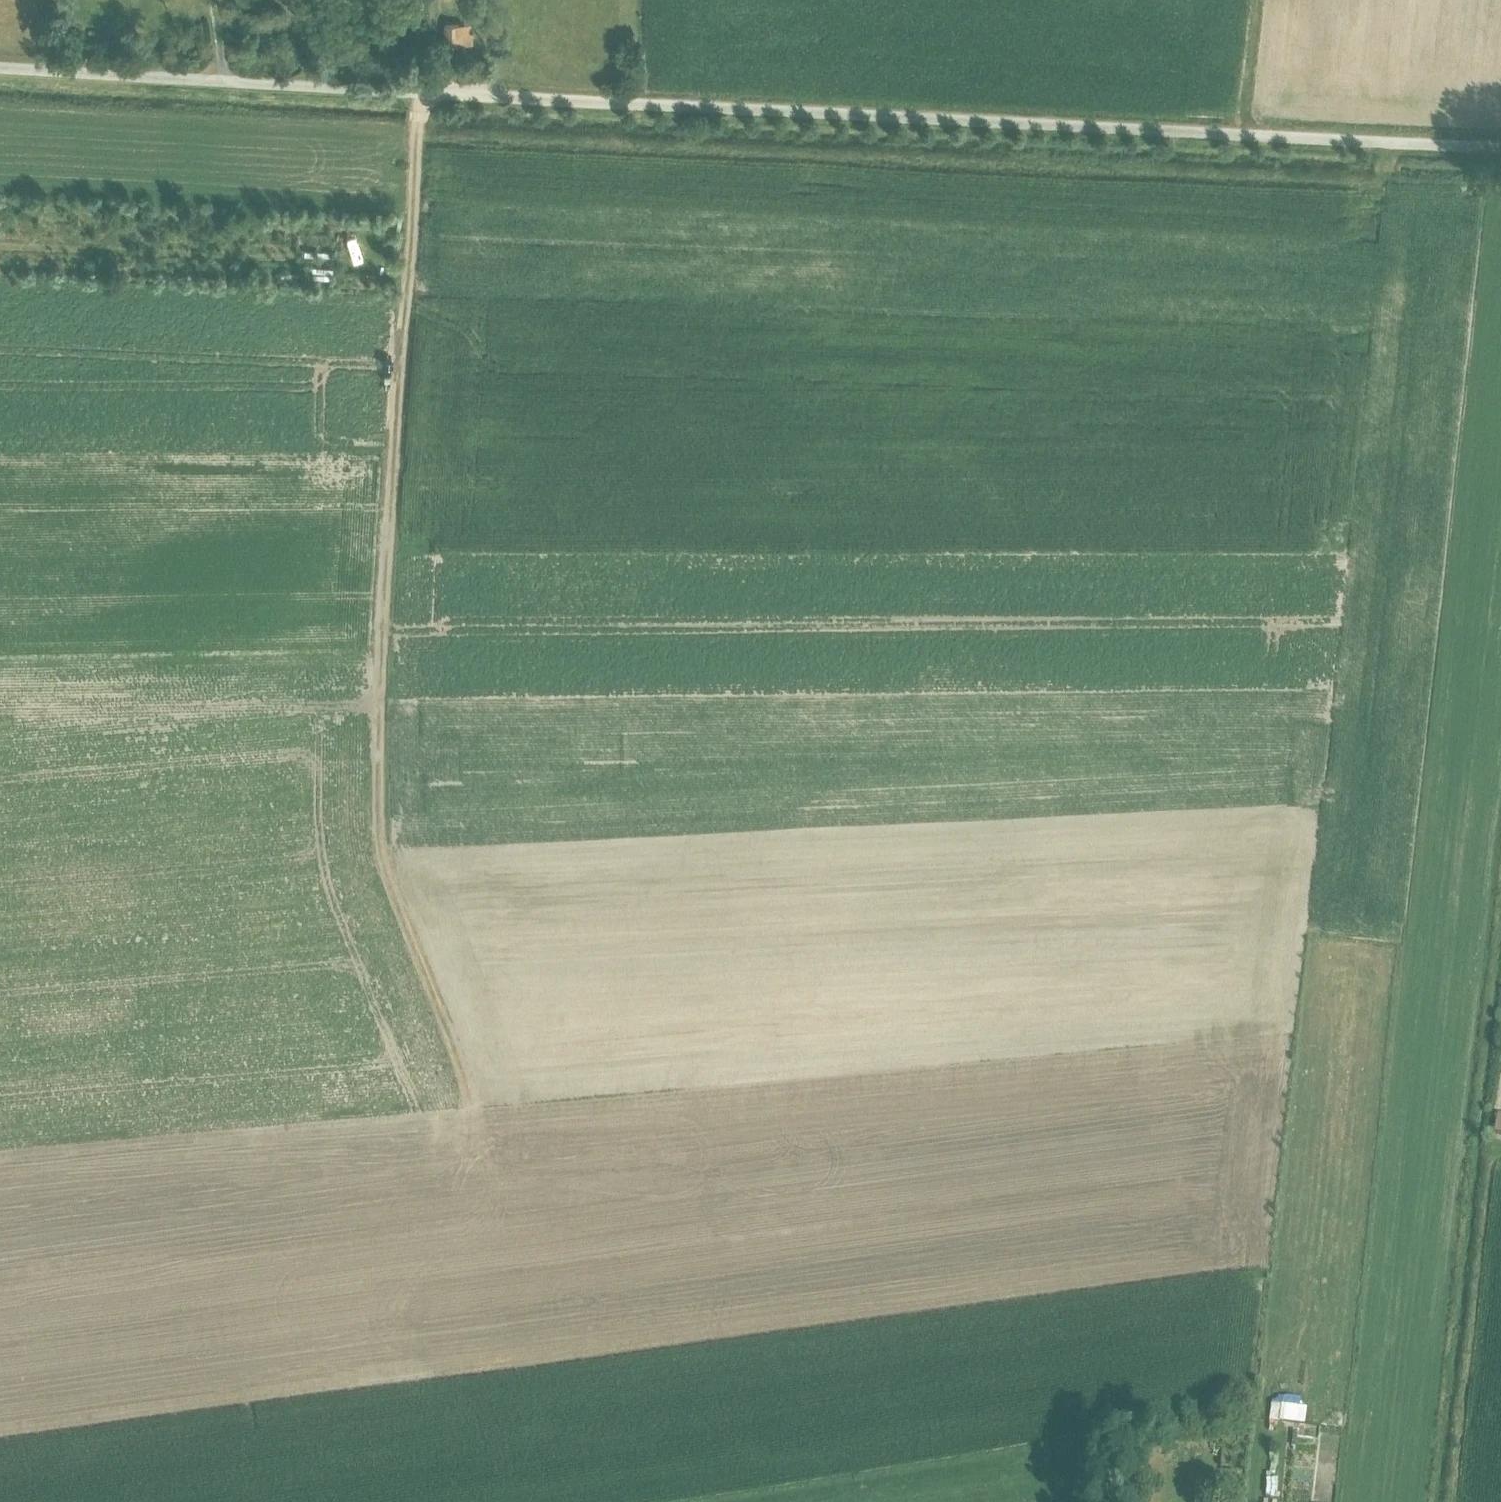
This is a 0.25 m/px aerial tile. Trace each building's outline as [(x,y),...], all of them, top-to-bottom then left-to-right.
[(460,43),(460,23),(446,24),(446,44),(460,43)] [(460,23),(460,43),(473,43),(472,23),(460,23)] [(1281,1405),(1279,1421),(1304,1424),(1307,1408),(1281,1405)]
